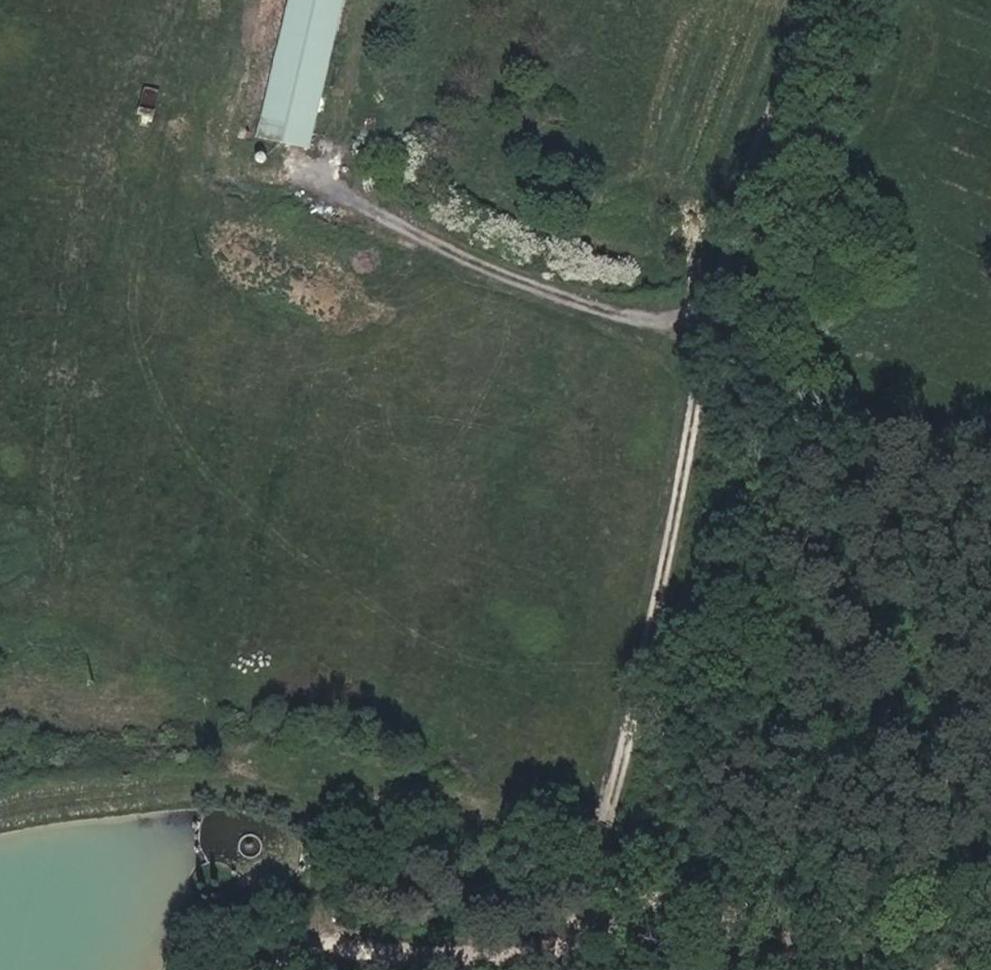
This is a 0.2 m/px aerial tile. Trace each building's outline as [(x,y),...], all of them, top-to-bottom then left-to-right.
[(287,73),(337,78),(350,0),(300,0),(287,73)] [(255,153),(330,119),(337,78),(287,73),(255,153)]
